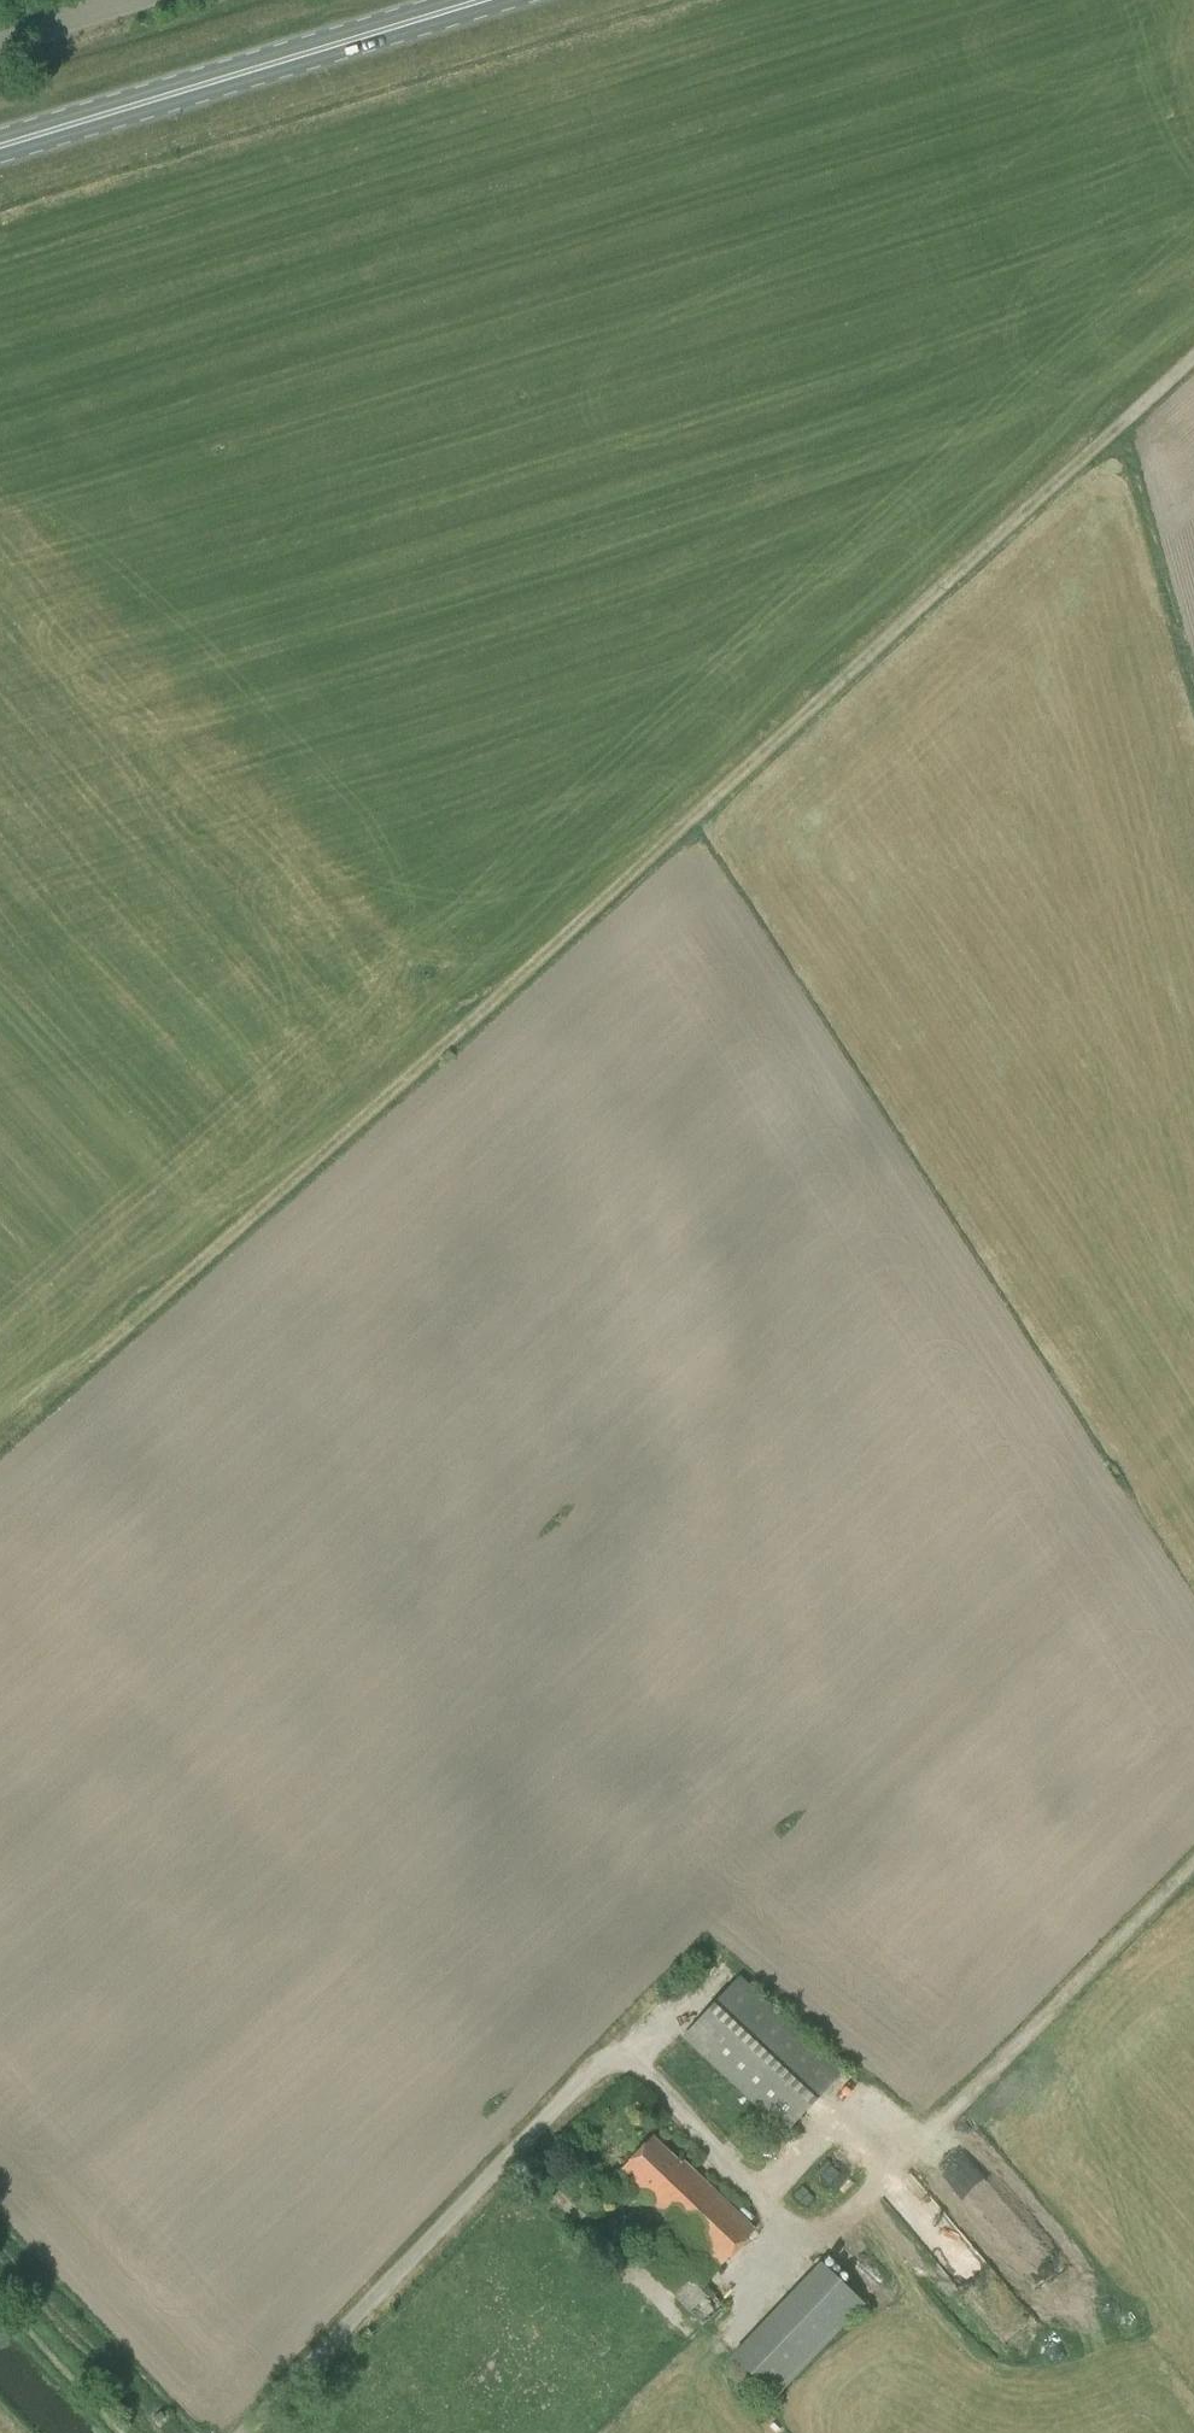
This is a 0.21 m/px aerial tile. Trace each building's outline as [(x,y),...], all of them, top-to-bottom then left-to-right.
[(782,2135),(842,2072),(741,1976),(681,2038),(782,2135)] [(677,2162),(653,2138),(622,2171),(646,2194),(644,2196),(673,2224),(637,2258),(702,2327),(722,2308),(700,2285),(753,2230),(680,2159),(677,2162)] [(774,2396),(860,2306),(819,2266),(732,2356),(774,2396)]
